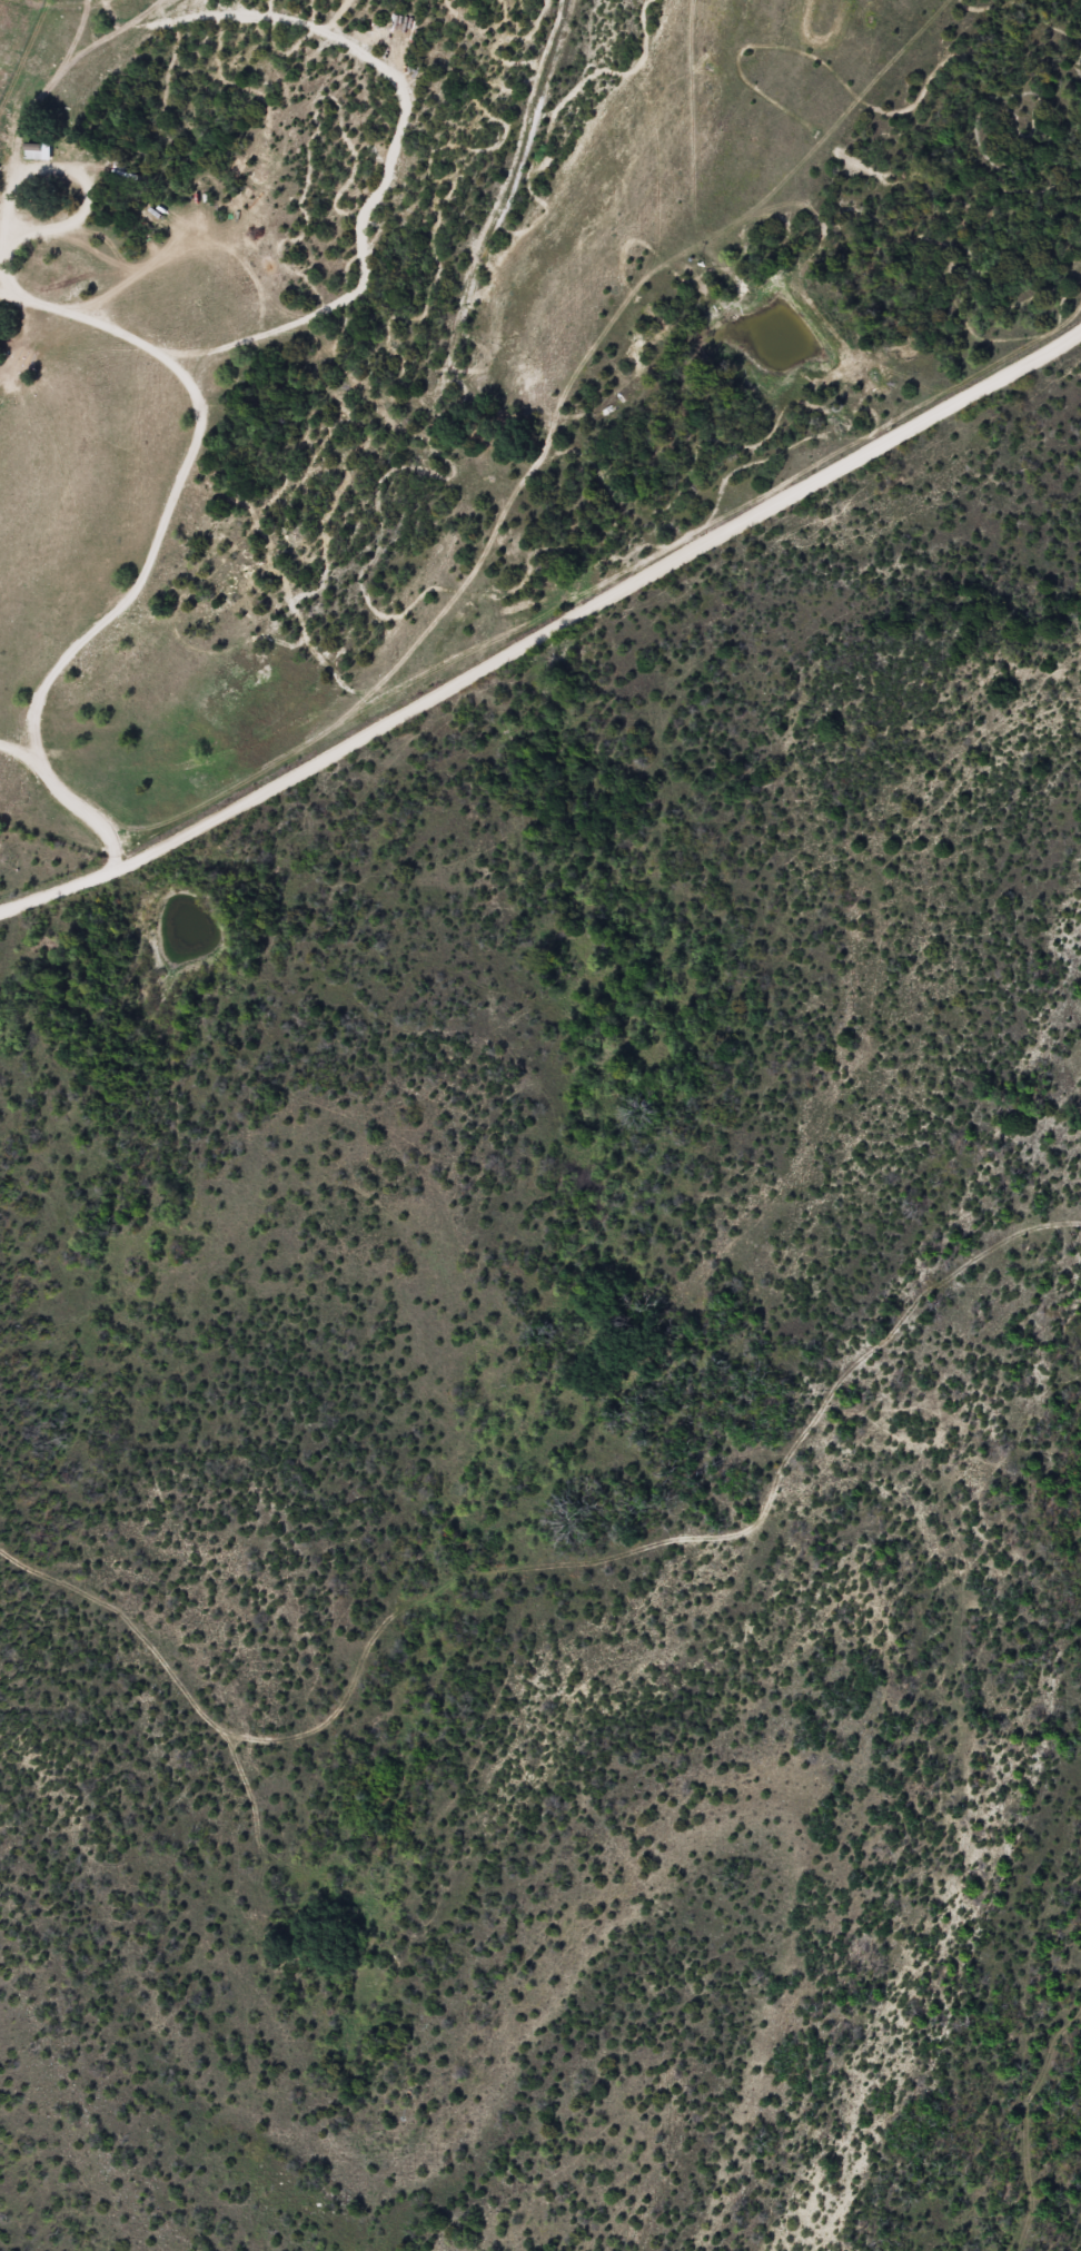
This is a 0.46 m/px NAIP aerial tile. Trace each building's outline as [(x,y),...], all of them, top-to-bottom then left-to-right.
[(39,161),(39,147),(22,147),(22,161),(39,161)]
